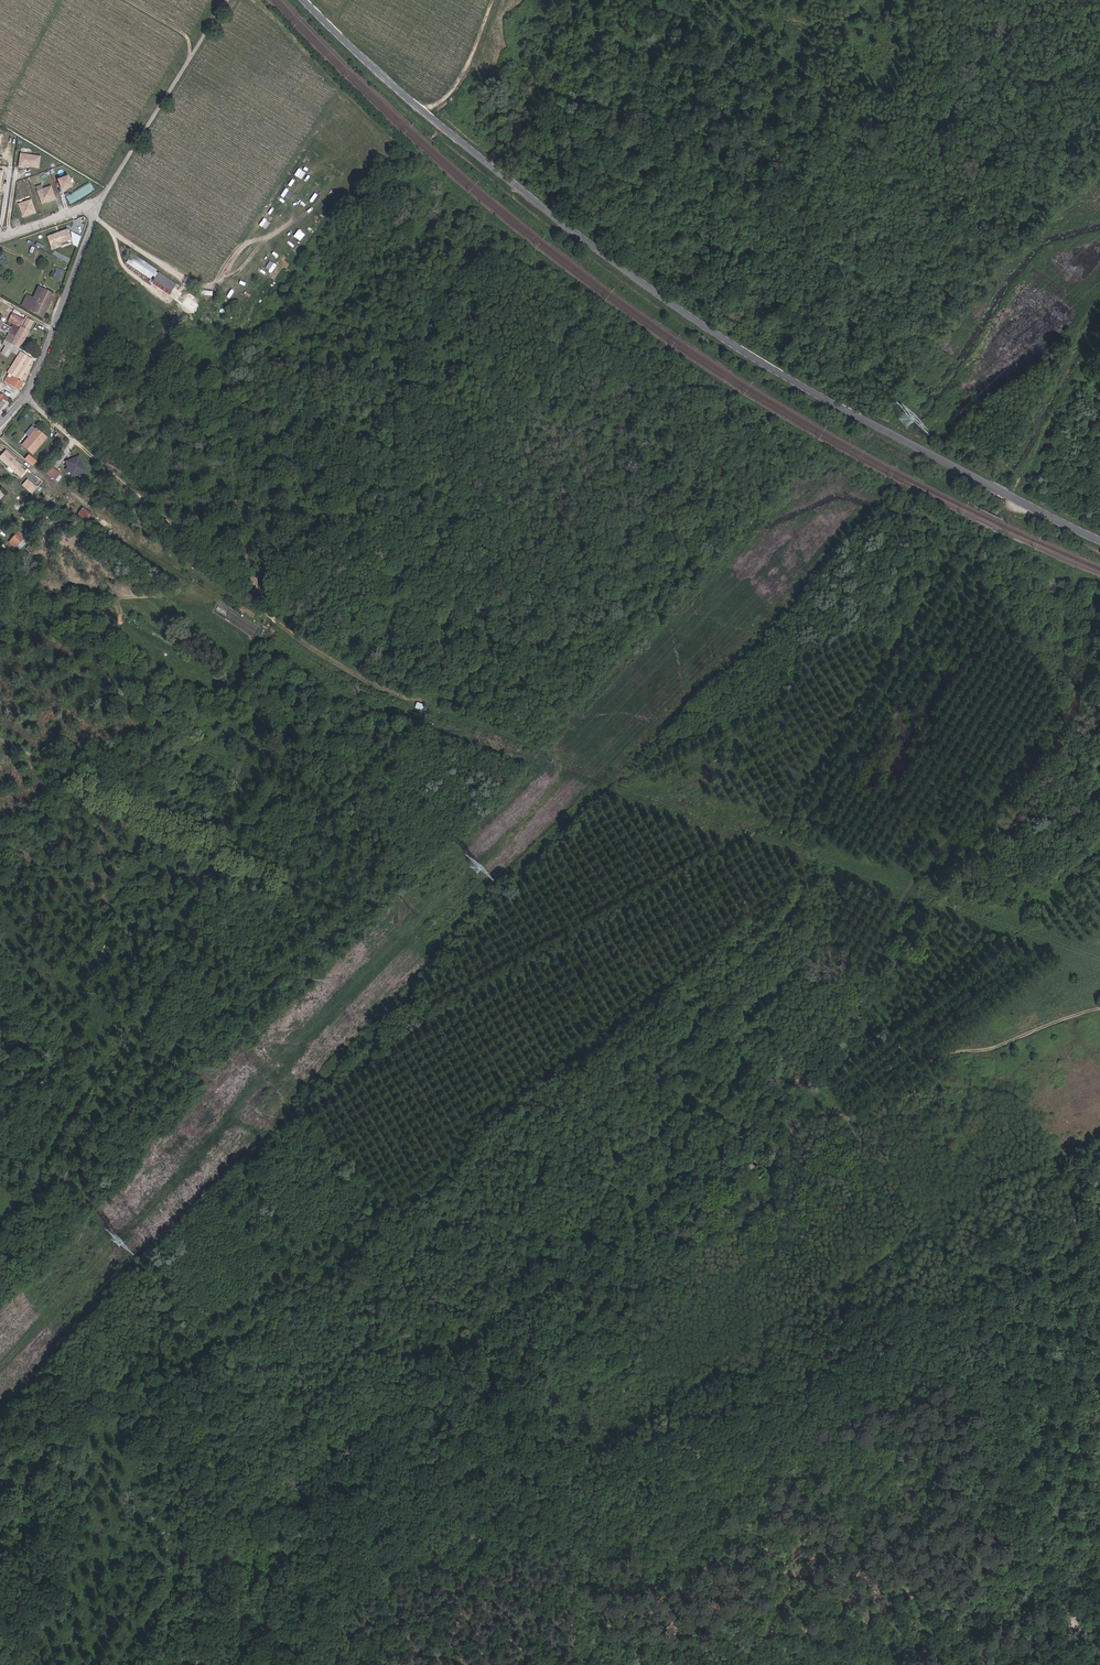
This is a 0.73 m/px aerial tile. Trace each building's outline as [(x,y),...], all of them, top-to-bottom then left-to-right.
[(0,137),(0,144),(10,146),(11,138),(0,137)] [(40,157),(21,154),(19,166),(38,169),(40,157)] [(68,175),(56,177),(59,190),(70,188),(68,175)] [(92,182),(69,195),(73,202),(96,189),(92,182)] [(42,204),(57,198),(52,184),(37,190),(42,204)] [(18,201),(21,216),(36,213),(33,199),(18,201)] [(264,218),(273,223),(279,210),(270,205),(264,218)] [(61,245),(60,243),(71,239),(67,228),(46,235),(51,249),(61,245)] [(256,264),(259,257),(253,254),(249,260),(256,264)] [(156,274),(130,257),(125,266),(150,282),(156,274)] [(62,271),(58,268),(52,278),(57,280),(62,271)] [(176,287),(158,275),(151,286),(169,297),(176,287)] [(52,295),(42,290),(40,295),(35,293),(32,298),(34,299),(34,301),(33,303),(37,306),(37,307),(45,311),(52,295)] [(34,299),(32,298),(26,295),(22,304),(43,314),(45,311),(37,307),(37,306),(33,303),(34,301),(34,299)] [(182,319),(198,305),(193,299),(177,313),(182,319)] [(245,309),(252,312),(255,306),(248,302),(245,309)] [(20,327),(22,323),(24,320),(12,313),(9,319),(10,320),(9,321),(14,324),(20,327)] [(26,325),(22,323),(20,327),(16,335),(13,341),(22,345),(29,332),(24,328),(26,325)] [(9,332),(11,329),(2,324),(0,328),(0,331),(8,336),(9,332)] [(16,335),(20,327),(14,324),(12,327),(11,329),(9,332),(16,335)] [(9,332),(8,336),(5,339),(5,340),(2,345),(5,347),(2,354),(6,355),(8,351),(14,354),(18,347),(12,343),(13,341),(16,335),(9,332)] [(21,354),(17,361),(22,364),(20,367),(19,369),(22,371),(24,372),(32,360),(21,354)] [(22,364),(17,361),(12,369),(10,368),(8,372),(10,373),(11,374),(20,380),(24,372),(22,371),(19,369),(20,367),(22,364)] [(11,374),(10,373),(5,381),(18,389),(22,382),(20,380),(11,374)] [(30,437),(23,446),(33,454),(47,438),(37,429),(36,430),(33,427),(27,434),(30,437)] [(26,470),(5,449),(0,454),(0,458),(19,477),(26,470)] [(28,453),(24,458),(32,465),(36,460),(28,453)] [(80,454),(64,460),(68,472),(69,471),(72,477),(87,471),(80,454)] [(59,476),(50,468),(45,474),(54,482),(59,476)] [(22,484),(31,493),(37,487),(28,478),(22,484)] [(92,516),(84,509),(79,515),(87,522),(92,516)] [(26,537),(20,531),(11,542),(17,547),(26,537)] [(417,701),(414,707),(422,710),(424,704),(417,701)] [(756,1155),(749,1163),(762,1176),(769,1168),(756,1155)]
